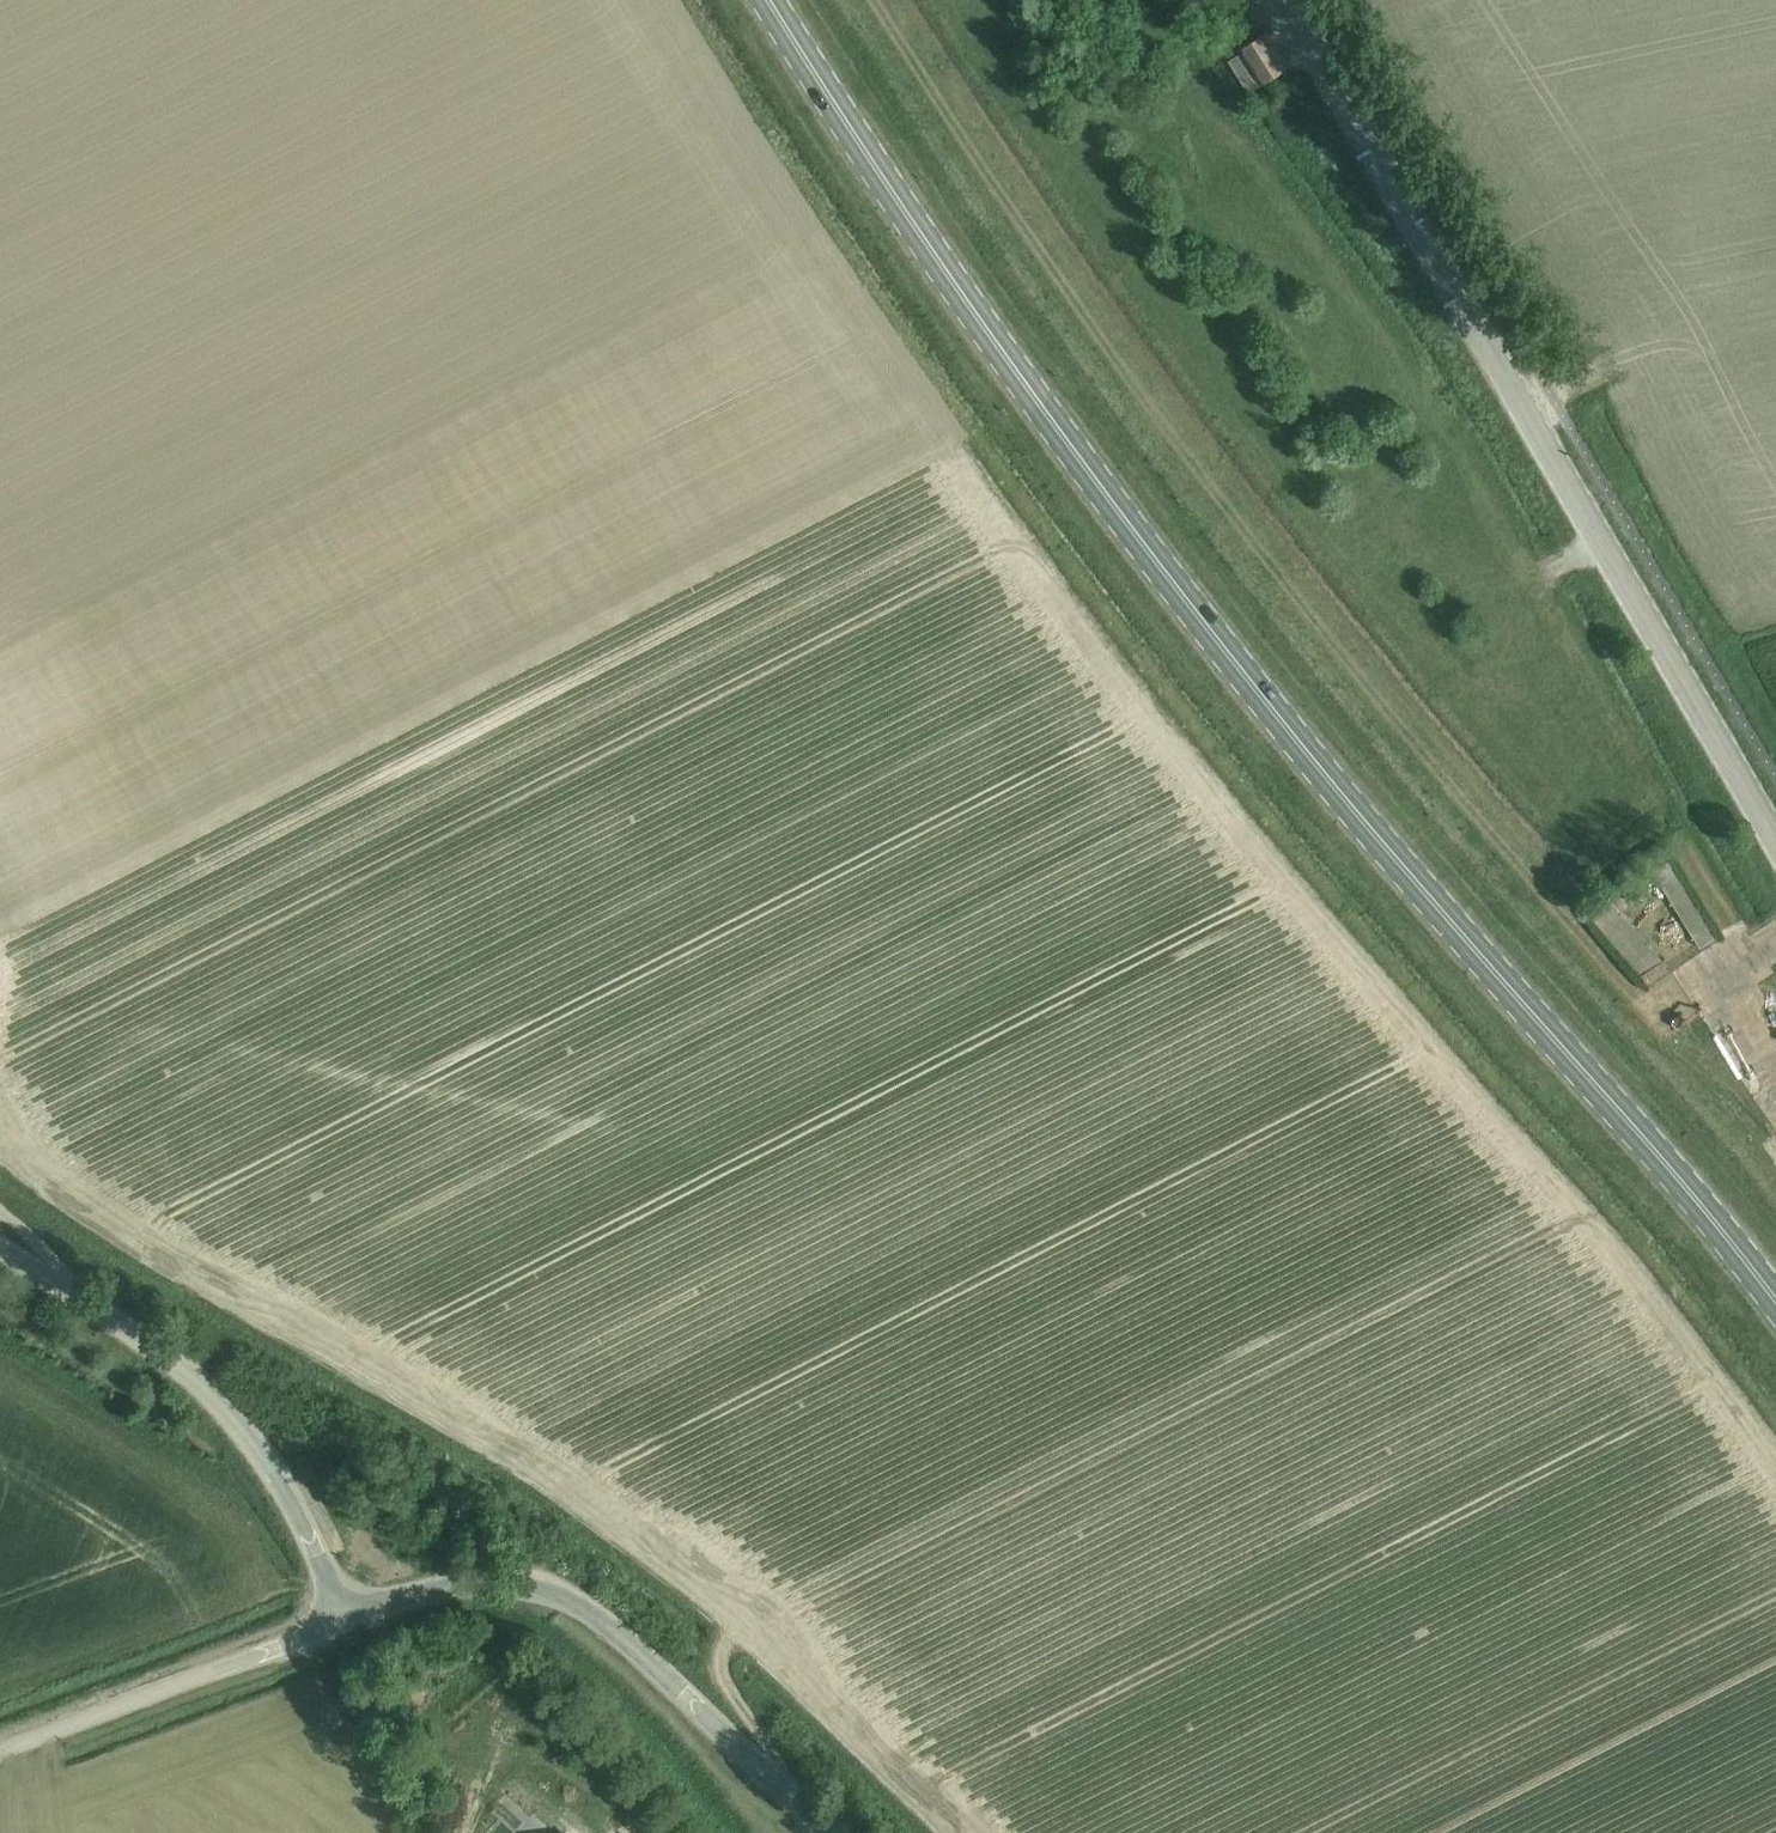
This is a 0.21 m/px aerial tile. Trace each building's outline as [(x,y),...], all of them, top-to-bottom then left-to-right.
[(1267,18),(1278,12),(1273,0),(1259,0),(1267,18)] [(1254,89),(1287,67),(1264,33),(1240,49),(1260,78),(1251,84),(1254,89)] [(1671,859),(1653,870),(1700,950),(1719,939),(1671,859)] [(414,1689),(410,1700),(422,1705),(426,1694),(414,1689)]
